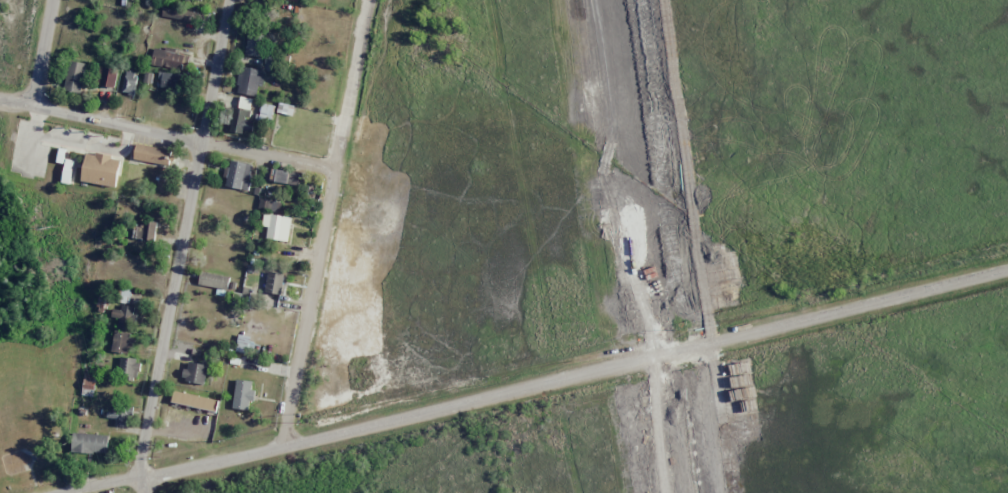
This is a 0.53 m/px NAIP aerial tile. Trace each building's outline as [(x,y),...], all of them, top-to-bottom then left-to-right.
[(197,23),(199,14),(168,9),(166,17),(197,23)] [(263,38),(248,36),(245,55),(261,57),(263,38)] [(175,50),(154,47),(151,65),(185,70),(188,56),(175,53),(175,50)] [(86,64),(70,60),(64,90),(80,94),(86,64)] [(256,96),(257,86),(261,87),(264,70),(241,67),(237,93),(256,96)] [(115,87),(117,68),(101,68),(99,86),(115,87)] [(134,94),(137,72),(125,71),(123,93),(134,94)] [(183,89),(183,73),(162,72),(161,88),(183,89)] [(252,99),(237,96),(231,130),(252,134),(254,120),(249,119),(252,99)] [(272,121),(273,105),(260,104),(259,120),(272,121)] [(133,159),(169,166),(172,151),(137,143),(133,159)] [(116,187),(121,158),(97,154),(97,156),(86,154),(81,181),(116,187)] [(62,183),(70,183),(73,160),(64,159),(62,183)] [(247,191),(253,166),(231,160),(225,186),(247,191)] [(299,174),(274,169),(272,181),(297,185),(299,174)] [(258,209),(279,213),(281,203),(261,198),(258,209)] [(266,239),(288,240),(290,216),(264,214),(263,226),(268,227),(266,239)] [(134,222),(133,239),(155,240),(156,223),(134,222)] [(227,290),(230,278),(201,272),(198,284),(227,290)] [(283,274),(267,272),(265,293),(281,294),(283,274)] [(129,304),(131,289),(121,289),(119,303),(129,304)] [(132,331),(136,309),(114,306),(111,328),(132,331)] [(130,354),(132,333),(114,331),(111,352),(130,354)] [(252,338),(238,335),(235,350),(249,353),(252,338)] [(118,375),(138,377),(140,360),(121,358),(118,375)] [(204,385),(208,365),(186,361),(183,381),(204,385)] [(254,382),(236,379),(232,408),(248,411),(250,401),(251,401),(254,382)] [(171,402),(216,412),(219,401),(174,390),(171,402)] [(72,452),(107,454),(108,434),(73,432),(72,452)]
